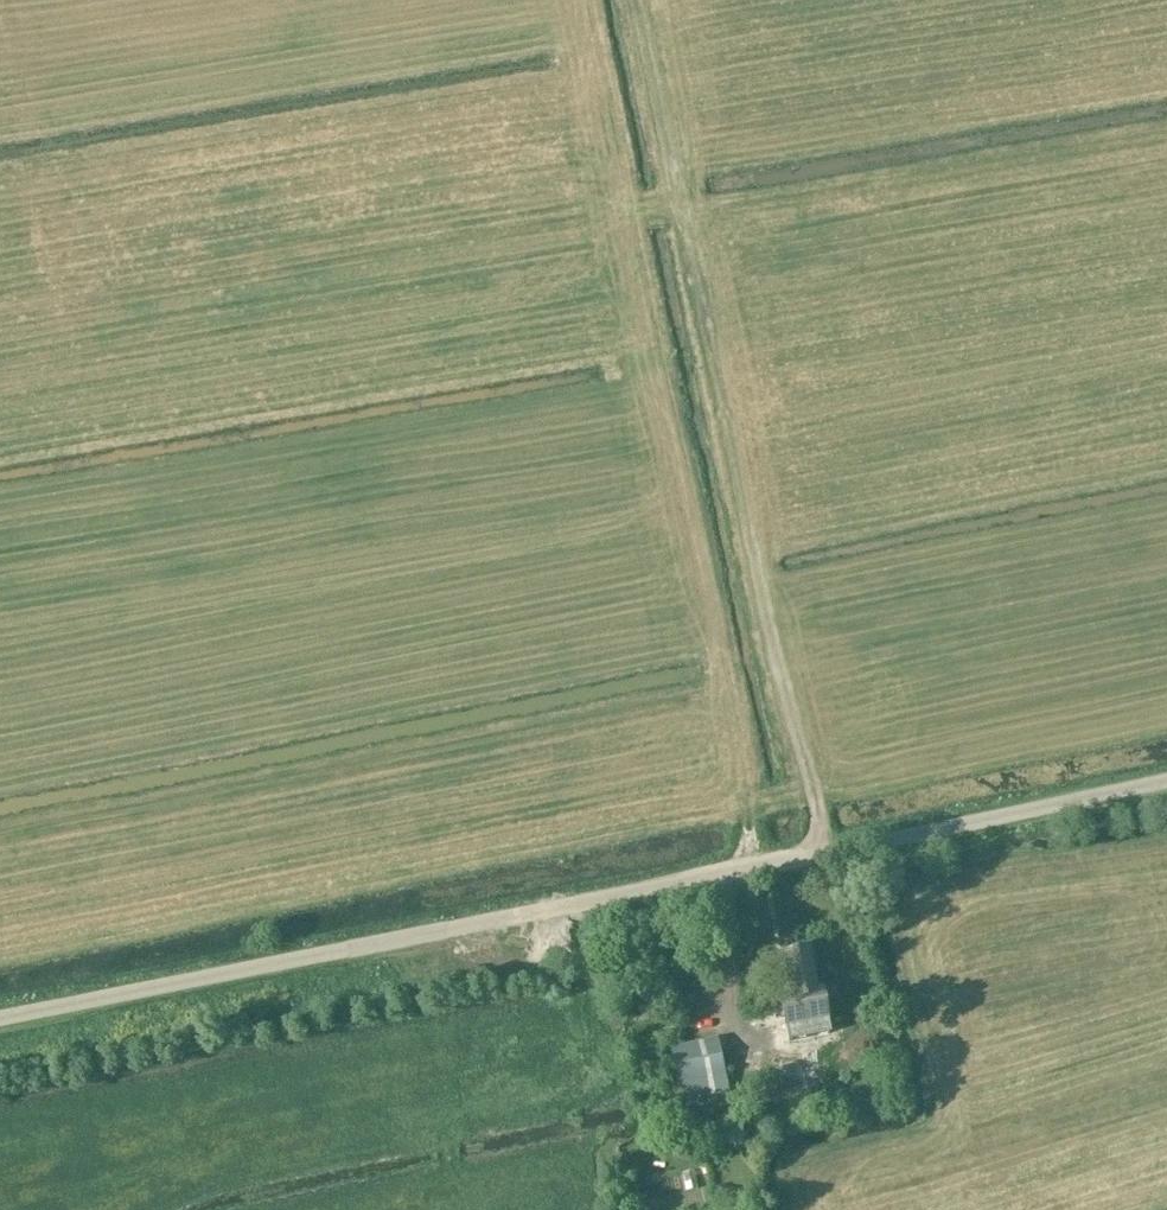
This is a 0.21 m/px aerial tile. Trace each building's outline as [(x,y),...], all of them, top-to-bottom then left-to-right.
[(815,979),(809,947),(785,952),(793,994),(779,997),(785,1026),(827,1018),(819,978),(815,979)] [(727,1091),(716,1040),(670,1050),(681,1101),(727,1091)]
